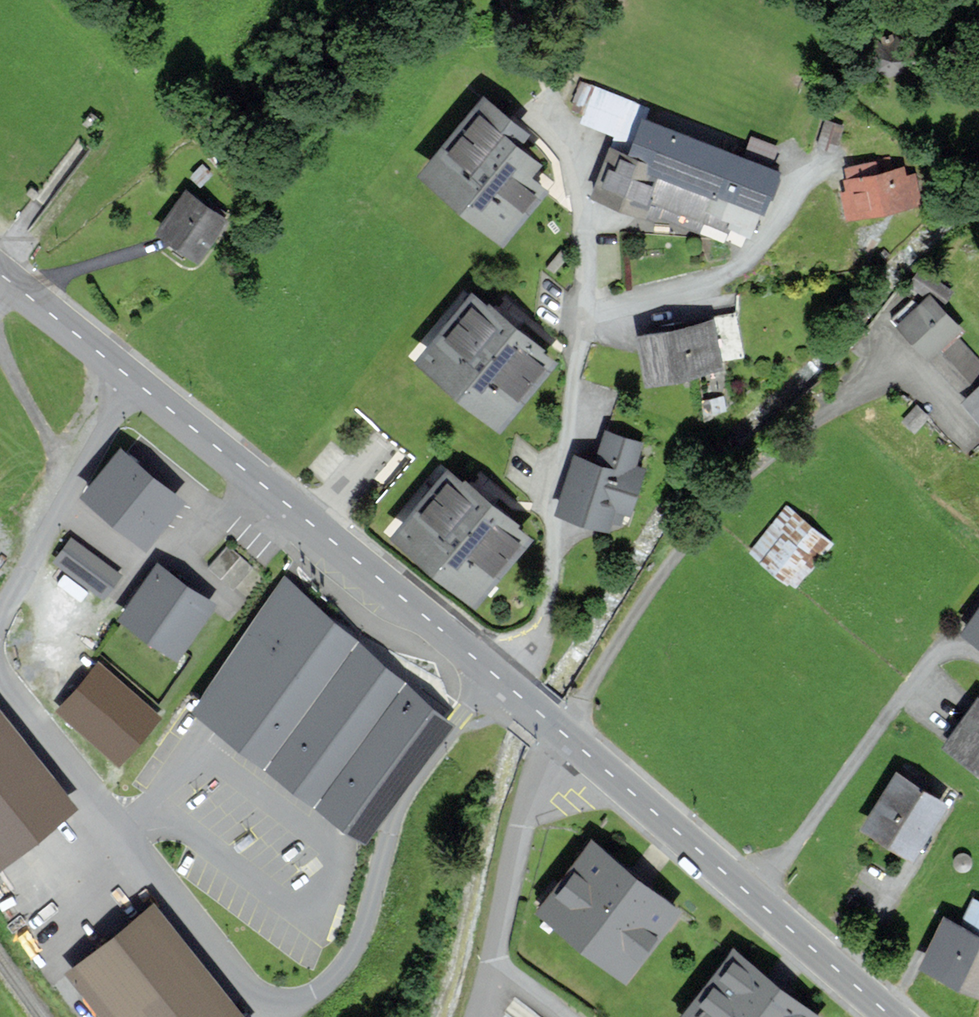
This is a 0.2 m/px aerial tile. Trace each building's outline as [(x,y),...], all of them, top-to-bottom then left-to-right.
[(633,102),(582,81),(574,100),(587,105),(582,119),(620,134),(633,102)] [(516,138),(526,127),(483,93),(421,170),(503,235),(544,184),(528,171),(540,157),(516,138)] [(740,155),(643,115),(628,150),(612,144),(593,191),(654,217),(657,212),(723,239),(725,236),(741,242),(745,231),(750,232),(777,167),(767,163),(774,146),(748,135),(740,155)] [(840,123),(826,119),(819,145),(834,149),(840,123)] [(903,177),(901,166),(847,177),(849,188),(843,190),(848,214),(920,199),(915,175),(903,177)] [(224,217),(187,190),(159,229),(196,256),(224,217)] [(553,356),(471,290),(419,355),(501,421),(553,356)] [(959,328),(927,296),(897,327),(929,358),(959,328)] [(710,319),(639,332),(648,378),(719,365),(710,319)] [(953,373),(960,364),(970,374),(978,364),(978,356),(956,334),(941,350),(952,360),(946,366),(953,373)] [(966,396),(978,410),(978,384),(966,396)] [(930,414),(916,402),(901,419),(915,432),(930,414)] [(640,440),(606,430),(597,459),(574,453),(558,510),(608,525),(610,519),(620,522),(623,508),(629,510),(642,467),(633,464),(640,440)] [(182,496),(120,446),(84,491),(146,540),(182,496)] [(448,465),(394,530),(475,597),(529,533),(448,465)] [(826,541),(787,509),(754,548),(793,580),(826,541)] [(121,574),(71,536),(53,559),(103,597),(121,574)] [(234,581),(251,561),(228,541),(210,562),(234,581)] [(210,602),(157,568),(127,614),(180,648),(210,602)] [(348,823),(440,710),(427,699),(287,586),(195,699),(340,816),(348,823)] [(966,626),(978,636),(978,608),(966,626)] [(947,742),(978,765),(978,697),(947,742)] [(0,711),(0,856),(0,857),(71,800),(0,711)] [(945,800),(897,772),(866,825),(914,853),(945,800)] [(678,905),(590,838),(539,904),(627,971),(678,905)] [(974,900),(963,924),(946,916),(925,962),(978,987),(978,902),(974,900)] [(153,915),(76,977),(108,1016),(235,1016),(153,915)] [(735,948),(680,1016),(822,1016),(735,948)]
